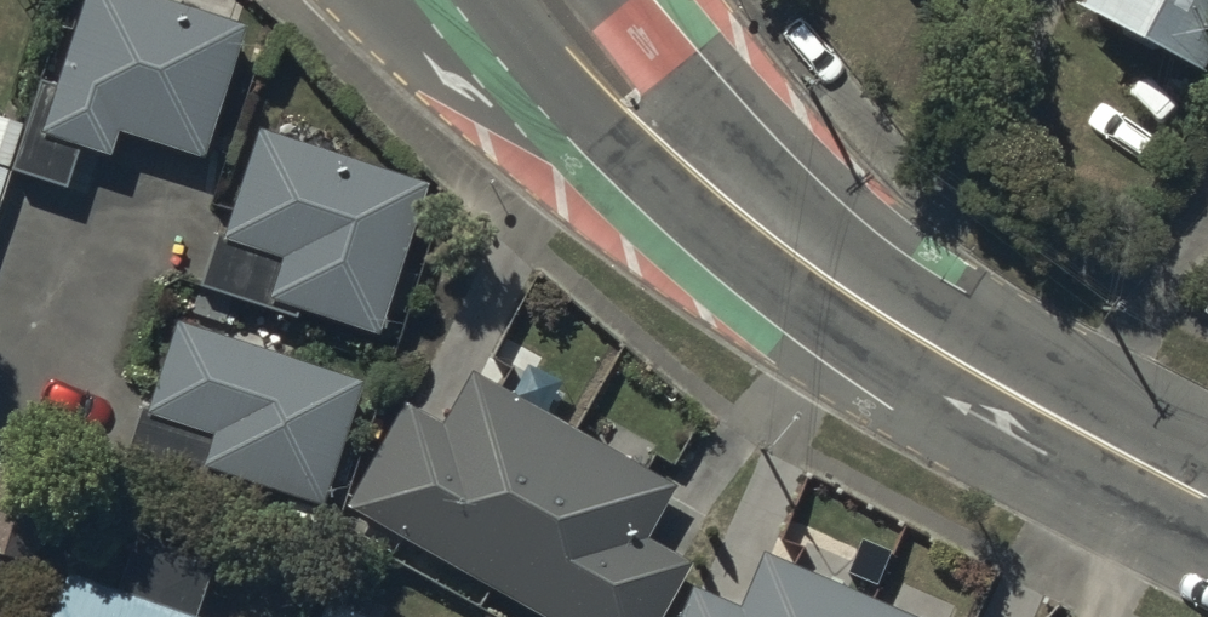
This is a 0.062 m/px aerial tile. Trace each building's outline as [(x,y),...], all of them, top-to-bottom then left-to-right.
[(198,0),(80,0),(56,74),(49,72),(21,158),(60,171),(77,120),(100,128),(108,103),(197,132),(236,12),(198,0)] [(1076,7),(1191,64),(1207,29),(1207,0),(1079,0),(1076,7)] [(413,174),(262,125),(228,227),(217,224),(202,269),(292,298),(296,284),(370,308),(413,174)] [(352,367),(175,309),(130,444),(219,474),(226,453),(313,482),(352,367)] [(491,567),(574,422),(471,368),(445,418),(406,399),(351,491),(491,567)] [(574,422),(491,567),(578,616),(641,616),(680,550),(638,525),(667,475),(574,422)] [(28,553),(55,468),(0,451),(0,544),(28,553)] [(148,543),(129,602),(77,586),(67,616),(199,616),(216,564),(148,543)] [(868,592),(764,547),(740,602),(691,581),(676,616),(857,616),(868,592)] [(868,592),(857,616),(928,616),(868,592)] [(330,596),(321,616),(381,616),(330,596)]
